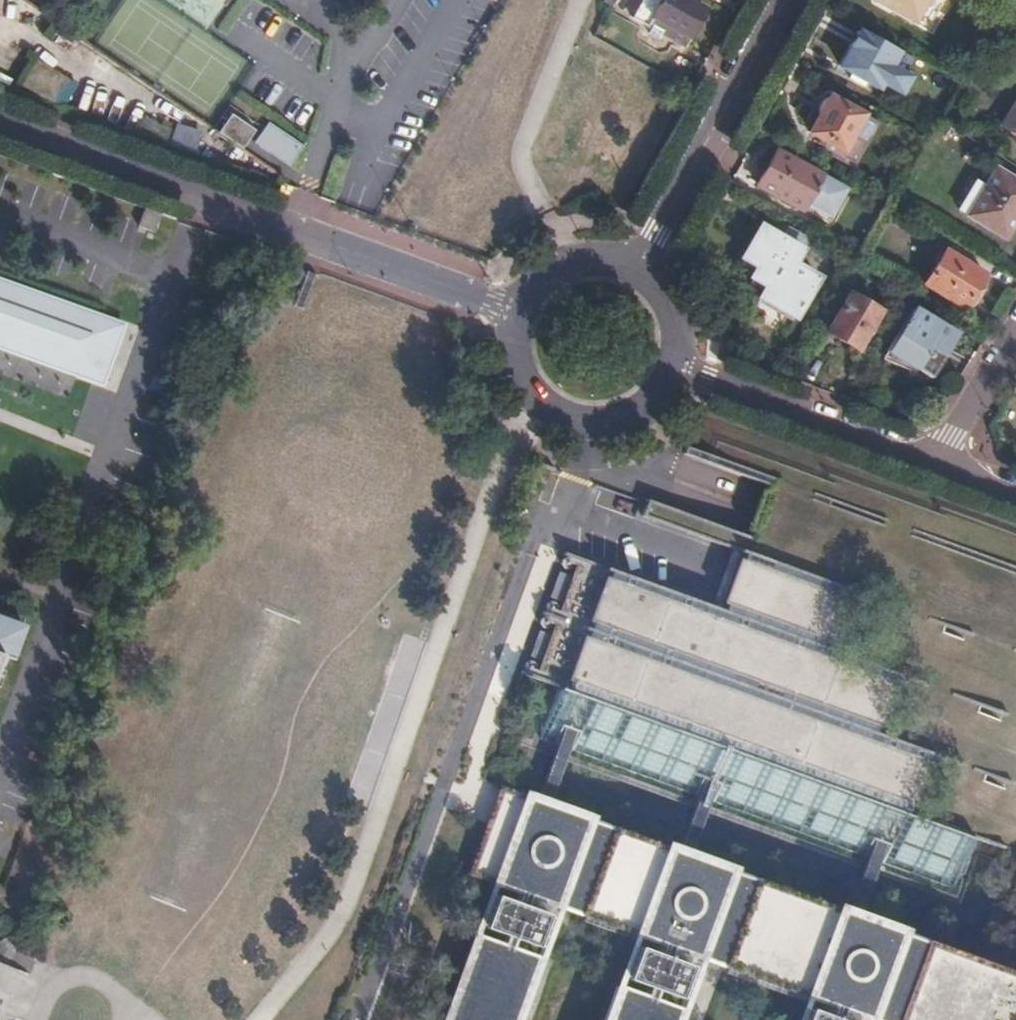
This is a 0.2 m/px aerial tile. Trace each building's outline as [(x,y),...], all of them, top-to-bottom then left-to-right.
[(632,18),(652,29),(649,34),(659,39),(661,35),(684,47),(685,45),(705,9),(688,0),(642,0),(632,18)] [(874,2),(913,24),(916,19),(929,27),(944,0),(873,0),(874,2)] [(879,82),(898,93),(908,77),(900,73),(909,59),(857,30),(838,63),(849,69),(846,76),(859,83),(862,80),(863,80),(876,88),(879,82)] [(807,130),(841,149),(861,114),(826,95),(807,130)] [(216,136),(238,151),(255,127),(233,112),(216,136)] [(303,145),(267,122),(254,141),(289,165),(303,145)] [(754,183),(801,209),(821,174),(774,148),(754,183)] [(1003,236),(1015,215),(1015,183),(993,169),(984,185),(975,180),(958,208),(1003,236)] [(759,297),(794,317),(818,274),(795,261),(810,236),(792,227),(785,238),(760,224),(741,258),(757,266),(751,277),(767,284),(759,297)] [(925,284),(964,307),(985,274),(946,250),(925,284)] [(0,278),(0,349),(103,386),(126,323),(0,278)] [(825,330),(856,349),(880,311),(848,292),(825,330)] [(885,351),(929,377),(955,334),(912,307),(885,351)] [(667,526),(673,511),(647,499),(641,514),(667,526)] [(561,688),(908,813),(911,804),(915,805),(930,763),(927,761),(930,752),(875,731),(877,726),(880,726),(896,683),(894,682),(897,674),(839,653),(842,646),(845,647),(862,601),(859,600),(860,594),(748,553),(745,561),(740,558),(723,603),(730,605),(727,613),(573,558),(571,564),(581,568),(564,614),(556,610),(550,624),(559,628),(543,673),(534,670),(531,676),(561,688)] [(15,662),(27,627),(0,618),(0,656),(15,662)] [(973,837),(908,813),(561,688),(542,740),(955,889),(973,837)] [(502,787),(470,877),(869,1019),(1015,1019),(1015,970),(502,787)] [(552,917),(500,899),(489,928),(541,946),(552,917)] [(480,938),(451,1019),(520,1019),(542,959),(480,938)] [(693,967),(642,949),(631,979),(682,997),(693,967)] [(621,988),(610,1019),(680,1019),(683,1010),(621,988)] [(809,1009),(805,1019),(840,1019),(809,1009)]
